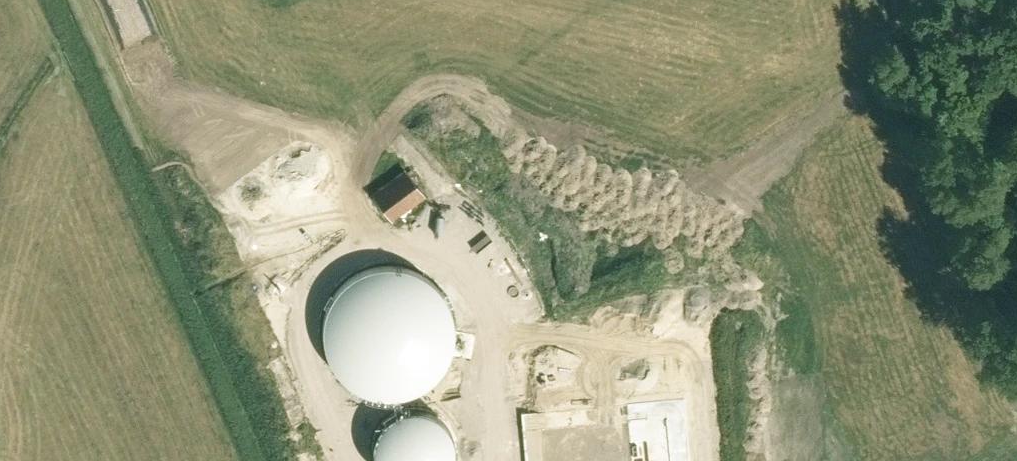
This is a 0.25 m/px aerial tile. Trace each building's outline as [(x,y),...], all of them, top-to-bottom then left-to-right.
[(390,224),(426,197),(403,167),(367,195),(390,224)]
